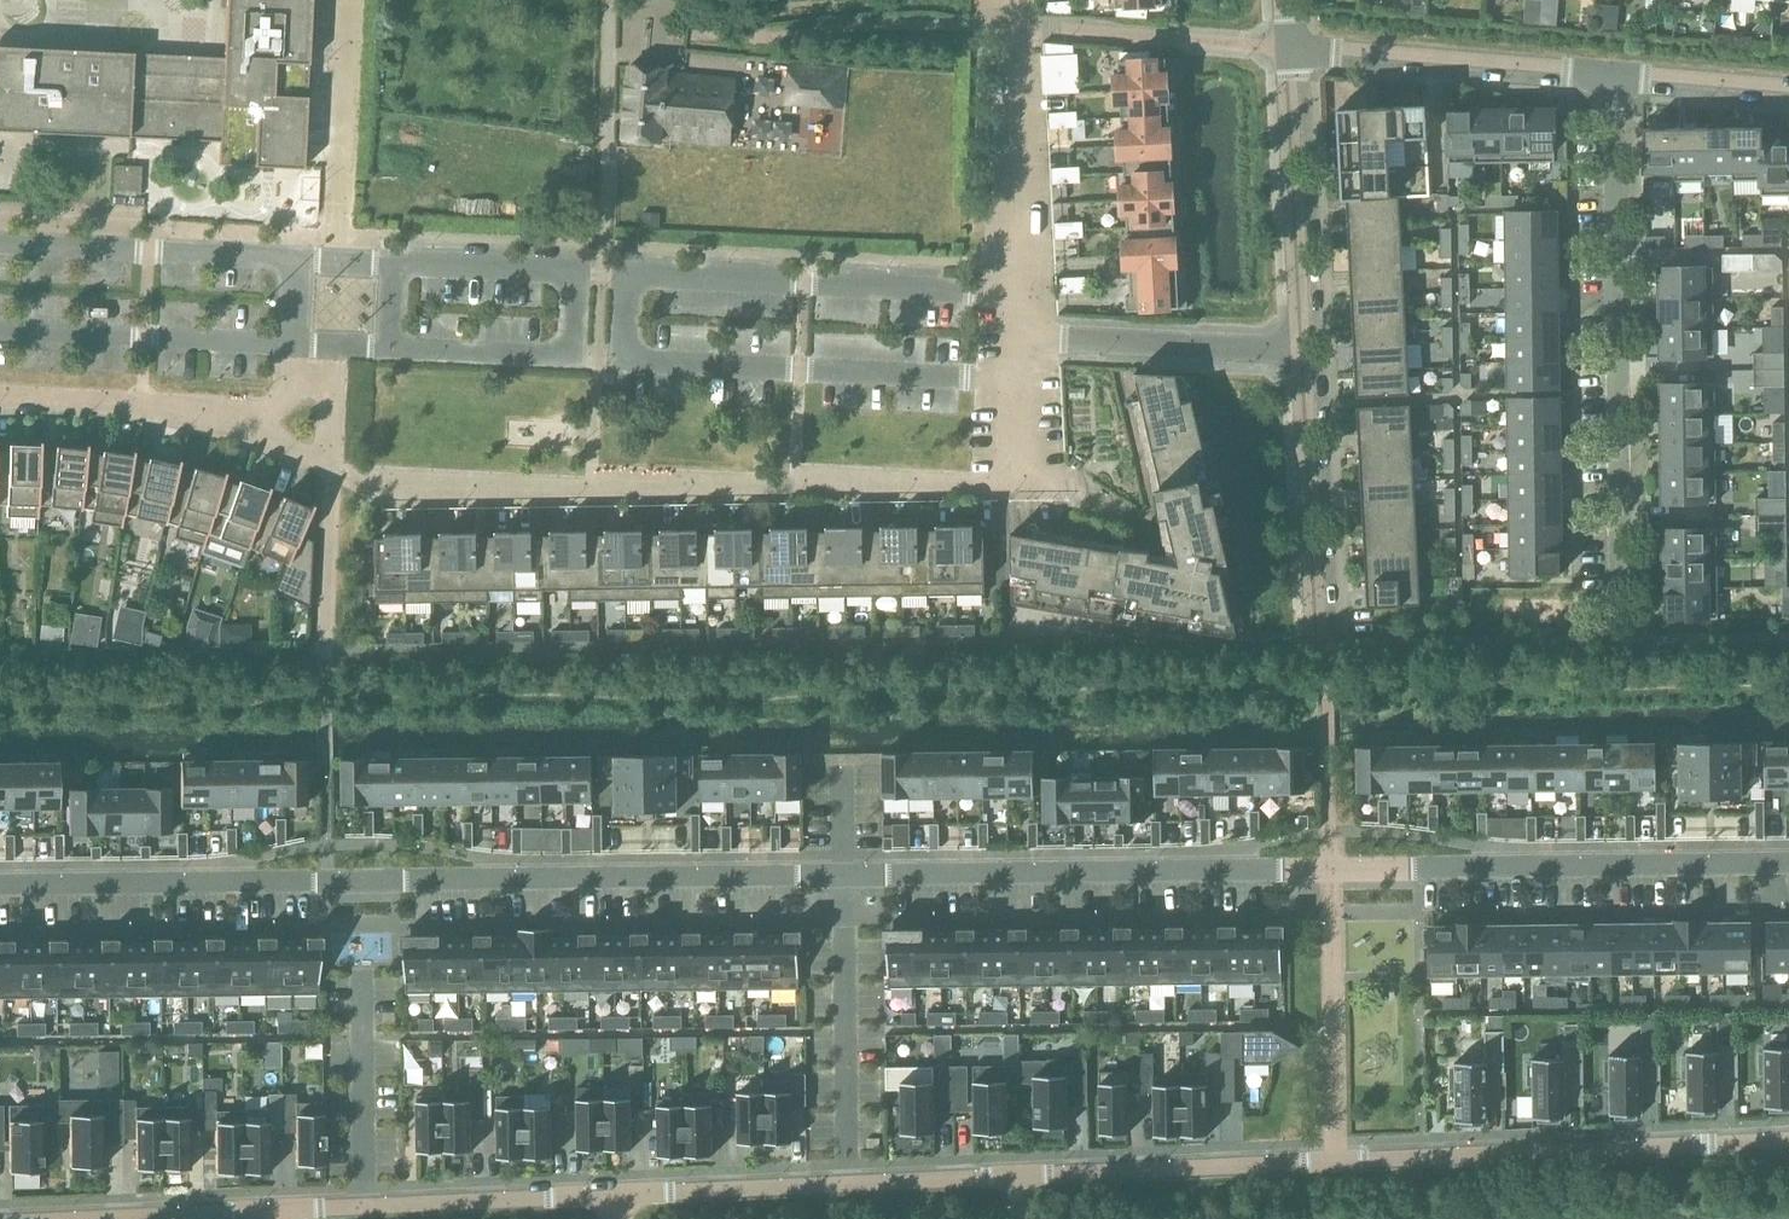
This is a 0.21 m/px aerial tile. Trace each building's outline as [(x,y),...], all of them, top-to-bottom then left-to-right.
[(218,57),(0,46),(0,131),(57,134),(57,139),(70,140),(70,134),(172,139),(172,146),(181,146),(182,140),(220,142),(219,165),(262,167),(262,172),(275,173),(275,167),(303,169),(312,0),(221,0),(220,8),(227,8),(225,47),(218,47),(218,57)] [(1171,0),(1115,0),(1116,8),(1120,8),(1120,14),(1144,16),(1145,7),(1172,5),(1171,0)] [(1042,3),(1042,13),(1071,15),(1071,1),(1042,3)] [(1073,55),(1073,45),(1044,42),(1044,57),(1073,55)] [(1114,76),(1115,90),(1176,87),(1175,58),(1148,60),(1148,54),(1123,55),(1123,61),(1118,61),(1119,76),(1114,76)] [(736,80),(666,74),(667,69),(630,65),(623,139),(660,142),(661,137),(730,143),(736,80)] [(844,70),(790,66),(790,75),(833,78),(831,105),(841,106),(844,70)] [(1121,104),(1121,117),(1178,114),(1176,87),(1115,90),(1116,104),(1121,104)] [(1425,105),(1381,108),(1382,139),(1387,139),(1387,140),(1427,138),(1425,105)] [(1337,110),(1338,142),(1374,140),(1374,153),(1388,152),(1387,140),(1387,139),(1382,139),(1381,108),(1337,110)] [(1554,110),(1526,111),(1527,162),(1567,162),(1567,121),(1554,121),(1554,110)] [(1475,153),(1474,111),(1447,112),(1448,163),(1475,163),(1475,153)] [(1500,111),(1474,111),(1475,153),(1475,163),(1501,163),(1500,111)] [(1501,163),(1527,162),(1526,111),(1500,111),(1501,163)] [(1063,128),(1062,112),(1047,113),(1048,129),(1063,128)] [(1076,112),(1062,112),(1063,128),(1077,127),(1076,112)] [(1117,131),(1118,145),(1179,142),(1178,114),(1121,117),(1122,131),(1117,131)] [(1762,127),(1731,128),(1732,171),(1731,171),(1731,181),(1760,181),(1761,180),(1761,142),(1762,142),(1762,127)] [(1674,182),(1673,128),(1643,129),(1644,182),(1674,182)] [(1702,128),(1673,128),(1674,182),(1704,181),(1704,171),(1703,171),(1702,128)] [(1731,128),(1702,128),(1703,171),(1704,171),(1731,171),(1732,171),(1731,128)] [(1779,142),(1779,135),(1764,135),(1764,142),(1762,142),(1761,142),(1761,180),(1760,181),(1760,196),(1788,195),(1788,142),(1779,142)] [(1374,140),(1338,142),(1340,171),(1389,168),(1388,152),(1374,153),(1374,140)] [(1123,159),(1124,172),(1180,169),(1179,142),(1118,145),(1119,159),(1123,159)] [(142,166),(115,165),(113,195),(140,196),(142,166)] [(1066,183),(1065,167),(1050,168),(1051,184),(1066,183)] [(1079,167),(1065,167),(1066,183),(1080,182),(1079,167)] [(1389,168),(1340,171),(1341,201),(1346,200),(1346,199),(1390,197),(1389,168)] [(1120,186),(1121,200),(1182,197),(1180,169),(1124,172),(1125,186),(1120,186)] [(1448,206),(1448,194),(1438,194),(1438,209),(1448,209),(1448,206)] [(1448,194),(1448,206),(1465,206),(1464,194),(1448,194)] [(1502,196),(1502,206),(1518,205),(1518,195),(1502,196)] [(1347,224),(1400,221),(1399,196),(1390,197),(1346,199),(1346,200),(1347,224)] [(1485,206),(1502,206),(1502,196),(1485,196),(1485,206)] [(1183,225),(1182,197),(1121,200),(1122,214),(1126,214),(1127,227),(1174,225),(1174,226),(1183,225)] [(1507,239),(1555,238),(1555,212),(1507,213),(1507,239)] [(1402,246),(1400,221),(1347,224),(1349,248),(1402,246)] [(1067,223),(1068,238),(1083,237),(1082,222),(1067,223)] [(1068,238),(1067,223),(1053,223),(1054,239),(1068,238)] [(1458,224),(1459,239),(1469,239),(1469,224),(1458,224)] [(1176,252),(1174,226),(1174,225),(1127,227),(1128,241),(1123,241),(1124,255),(1176,252)] [(1441,244),(1451,243),(1451,228),(1440,229),(1441,244)] [(1781,234),(1762,235),(1762,247),(1781,246),(1781,234)] [(1723,235),(1704,236),(1704,248),(1723,247),(1723,235)] [(1762,247),(1762,235),(1743,235),(1743,247),(1762,247)] [(1646,248),(1665,248),(1665,236),(1645,236),(1646,248)] [(1704,248),(1704,236),(1685,236),(1685,248),(1704,248)] [(1507,239),(1507,263),(1556,263),(1555,238),(1507,239)] [(1469,239),(1459,239),(1459,254),(1469,254),(1469,239)] [(1451,258),(1451,243),(1441,244),(1441,258),(1451,258)] [(1350,273),(1403,270),(1402,246),(1349,248),(1350,273)] [(1185,251),(1176,252),(1124,255),(1124,269),(1129,269),(1130,296),(1126,296),(1127,311),(1187,308),(1185,251)] [(1722,271),(1753,271),(1753,254),(1722,255),(1722,271)] [(1556,263),(1507,263),(1508,288),(1556,287),(1556,263)] [(1660,298),(1713,298),(1713,267),(1660,268),(1660,298)] [(1404,295),(1403,270),(1350,273),(1351,298),(1404,295)] [(1459,274),(1459,289),(1470,289),(1470,273),(1459,274)] [(1085,277),(1070,278),(1071,293),(1086,292),(1085,277)] [(1056,278),(1057,294),(1071,293),(1070,278),(1056,278)] [(1441,293),(1452,292),(1452,278),(1441,278),(1441,293)] [(1508,288),(1508,313),(1557,312),(1556,287),(1508,288)] [(1470,289),(1459,289),(1459,304),(1470,303),(1470,289)] [(1452,307),(1452,292),(1441,293),(1442,308),(1452,307)] [(1352,322),(1406,320),(1404,295),(1351,298),(1352,322)] [(1704,327),(1704,328),(1714,328),(1713,298),(1660,298),(1660,327),(1704,327)] [(1771,327),(1783,326),(1783,307),(1771,307),(1771,327)] [(1557,312),(1508,313),(1508,337),(1557,337),(1557,312)] [(1407,344),(1406,320),(1352,322),(1354,347),(1407,344)] [(1460,323),(1460,338),(1470,338),(1470,323),(1460,323)] [(1442,342),(1453,342),(1452,327),(1442,327),(1442,342)] [(1704,357),(1704,328),(1704,327),(1660,327),(1661,357),(1704,357)] [(1508,337),(1509,362),(1557,361),(1557,337),(1508,337)] [(1470,338),(1460,338),(1460,353),(1471,353),(1470,338)] [(1453,357),(1453,342),(1442,342),(1442,357),(1453,357)] [(1355,372),(1408,369),(1407,344),(1354,347),(1355,372)] [(1753,353),(1753,370),(1784,369),(1784,353),(1753,353)] [(1557,361),(1509,362),(1509,388),(1558,387),(1557,361)] [(1409,395),(1408,369),(1355,372),(1356,397),(1409,395)] [(1784,369),(1753,370),(1754,386),(1784,386),(1784,369)] [(1226,562),(1229,562),(1185,376),(1134,373),(1171,529),(1159,527),(1155,553),(1162,553),(1161,560),(1010,534),(1011,605),(1112,622),(1115,602),(1126,604),(1193,615),(1194,606),(1204,608),(1203,616),(1233,621),(1230,605),(1222,571),(1215,569),(1212,569),(1214,560),(1226,562)] [(1465,388),(1471,388),(1471,373),(1460,373),(1461,383),(1465,388)] [(1448,393),(1453,388),(1453,378),(1443,378),(1443,393),(1448,393)] [(1661,384),(1662,415),(1715,414),(1714,384),(1661,384)] [(1509,399),(1510,425),(1558,424),(1558,399),(1509,399)] [(1461,415),(1471,415),(1471,400),(1465,400),(1461,405),(1461,415)] [(1443,418),(1454,418),(1454,408),(1449,403),(1443,403),(1443,418)] [(1357,408),(1358,434),(1411,431),(1410,405),(1357,408)] [(1662,444),(1715,443),(1715,414),(1662,415),(1662,444)] [(1772,423),(1773,442),(1785,442),(1785,423),(1772,423)] [(1510,425),(1510,450),(1558,449),(1558,424),(1510,425)] [(1411,431),(1358,434),(1359,459),(1413,456),(1411,431)] [(1461,435),(1461,450),(1472,450),(1472,435),(1461,435)] [(1443,439),(1444,454),(1454,454),(1454,439),(1443,439)] [(7,517),(36,518),(36,519),(37,519),(39,440),(38,440),(38,446),(9,445),(9,449),(0,450),(0,505),(7,505),(7,517)] [(39,440),(37,519),(38,519),(39,505),(50,506),(79,509),(79,510),(80,510),(86,443),(85,443),(85,449),(56,446),(55,451),(40,450),(40,440),(39,440)] [(1785,442),(1773,442),(1773,461),(1785,461),(1785,442)] [(132,449),(131,455),(102,451),(101,455),(86,453),(87,443),(86,443),(80,510),(82,510),(83,508),(93,510),(91,522),(120,526),(120,527),(121,527),(133,449),(132,449)] [(1662,473),(1716,472),(1715,443),(1662,444),(1662,473)] [(132,460),(134,450),(133,449),(121,527),(122,527),(124,514),(164,523),(164,524),(165,524),(179,459),(178,458),(177,464),(148,458),(147,462),(132,460)] [(1558,449),(1510,450),(1510,474),(1559,474),(1558,449)] [(1472,450),(1461,450),(1462,465),(1472,465),(1472,450)] [(1454,454),(1444,454),(1444,469),(1455,469),(1454,454)] [(1359,459),(1361,483),(1414,480),(1413,456),(1359,459)] [(224,470),(222,476),(194,468),(192,472),(178,469),(180,459),(179,459),(165,524),(166,525),(166,524),(177,526),(174,537),(202,545),(202,546),(203,546),(225,471),(224,470)] [(226,471),(225,471),(203,546),(204,547),(208,534),(246,548),(246,549),(247,549),(269,486),(268,485),(266,491),(238,481),(237,485),(223,481),(226,471)] [(1663,503),(1716,502),(1716,472),(1662,473),(1663,503)] [(1510,474),(1511,499),(1559,498),(1559,474),(1510,474)] [(1414,480),(1361,483),(1362,508),(1415,505),(1414,480)] [(1462,485),(1462,500),(1473,500),(1473,485),(1462,485)] [(312,503),(310,508),(283,496),(281,501),(267,496),(270,486),(269,486),(247,549),(248,549),(248,548),(259,552),(286,564),(274,592),(309,607),(312,541),(300,536),(314,504),(312,503)] [(1444,488),(1444,504),(1455,503),(1455,488),(1444,488)] [(1559,498),(1511,499),(1511,524),(1559,523),(1559,498)] [(1755,515),(1786,515),(1786,498),(1755,498),(1755,515)] [(1473,500),(1462,500),(1462,515),(1473,514),(1473,500)] [(1455,503),(1444,504),(1445,518),(1455,518),(1455,503)] [(1415,505),(1362,508),(1363,532),(1416,530),(1415,505)] [(1786,531),(1786,515),(1755,515),(1756,532),(1786,531)] [(1511,524),(1511,548),(1560,548),(1559,523),(1511,524)] [(900,527),(901,596),(928,595),(927,530),(918,531),(918,526),(900,527)] [(927,530),(928,595),(956,595),(955,526),(937,526),(937,530),(927,530)] [(955,526),(956,595),(985,595),(984,530),(973,530),(973,526),(955,526)] [(817,532),(818,597),(845,597),(844,527),(827,528),(827,532),(817,532)] [(844,527),(845,597),(873,596),(872,531),(863,531),(863,527),(844,527)] [(872,531),(873,596),(901,596),(900,527),(882,527),(882,531),(872,531)] [(790,598),(789,528),(772,529),(772,533),(762,533),(763,586),(762,586),(763,598),(790,598)] [(789,528),(790,598),(818,597),(817,532),(808,532),(808,528),(789,528)] [(735,587),(734,529),(717,529),(717,534),(707,534),(708,587),(708,599),(735,598),(735,587)] [(763,586),(762,533),(753,533),(753,529),(734,529),(735,587),(762,586),(763,586)] [(1663,530),(1664,560),(1717,559),(1716,529),(1663,530)] [(653,600),(653,535),(643,535),(643,530),(625,531),(626,600),(653,600)] [(680,587),(679,530),(662,530),(662,534),(653,535),(653,600),(680,599),(680,587)] [(708,587),(707,534),(698,534),(698,530),(679,530),(680,587),(708,587)] [(1416,530),(1363,532),(1365,557),(1418,554),(1416,530)] [(571,589),(570,531),(552,532),(552,536),(542,536),(543,589),(544,589),(569,589),(571,589)] [(598,600),(597,535),(588,536),(588,531),(570,531),(571,589),(569,589),(570,601),(598,600)] [(626,600),(625,531),(607,531),(607,535),(597,535),(598,600),(621,600),(626,600)] [(516,590),(515,532),(497,532),(497,537),(487,537),(488,590),(489,590),(514,590),(516,590)] [(543,589),(542,536),(533,536),(533,532),(515,532),(516,590),(514,590),(515,601),(544,601),(544,589),(543,589)] [(404,534),(405,603),(433,603),(432,538),(422,538),(422,533),(404,534)] [(432,538),(433,603),(461,602),(460,533),(441,533),(442,538),(432,538)] [(488,590),(487,537),(478,537),(478,533),(460,533),(461,602),(489,602),(489,590),(488,590)] [(376,538),(377,603),(405,603),(404,534),(386,534),(386,538),(376,538)] [(1463,534),(1463,549),(1474,549),(1473,534),(1463,534)] [(1445,538),(1445,553),(1456,552),(1456,537),(1445,538)] [(1560,548),(1511,548),(1512,574),(1560,574),(1560,548)] [(1474,549),(1463,549),(1463,564),(1474,564),(1474,549)] [(1456,552),(1445,553),(1446,567),(1456,567),(1456,552)] [(1365,557),(1366,582),(1419,579),(1418,554),(1365,557)] [(1707,590),(1717,589),(1717,559),(1664,560),(1664,589),(1707,589),(1707,590)] [(1775,587),(1787,587),(1787,568),(1774,568),(1775,587)] [(1419,579),(1366,582),(1367,608),(1420,605),(1419,579)] [(1452,602),(1463,602),(1462,587),(1451,587),(1452,602)] [(1717,589),(1707,590),(1707,589),(1664,589),(1664,619),(1708,619),(1718,618),(1717,589)] [(186,647),(219,646),(219,625),(219,624),(221,617),(192,608),(186,628),(186,647)] [(112,637),(142,644),(142,625),(117,619),(112,637)] [(219,624),(219,625),(219,646),(235,646),(235,624),(219,624)] [(956,625),(956,636),(975,635),(975,624),(956,625)] [(41,625),(40,638),(62,640),(63,627),(41,625)] [(883,637),(901,637),(901,625),(883,626),(883,637)] [(901,625),(901,637),(920,636),(920,625),(901,625)] [(938,636),(956,636),(956,625),(938,625),(938,636)] [(828,638),(846,637),(846,626),(828,626),(828,638)] [(846,626),(846,637),(865,637),(865,626),(846,626)] [(773,638),(791,638),(791,627),(773,627),(773,638)] [(791,627),(791,638),(810,638),(810,627),(791,627)] [(681,629),(681,640),(700,639),(700,628),(681,629)] [(718,639),(736,639),(736,628),(718,628),(718,639)] [(736,628),(736,639),(755,639),(755,628),(736,628)] [(608,641),(627,640),(626,629),(608,630),(608,641)] [(645,629),(626,629),(627,640),(645,640),(645,629)] [(663,640),(681,640),(681,629),(663,629),(663,640)] [(553,642),(571,641),(571,630),(553,630),(553,642)] [(571,630),(571,641),(590,641),(590,630),(571,630)] [(146,631),(143,642),(158,647),(161,635),(146,631)] [(461,632),(461,643),(480,642),(480,631),(461,632)] [(498,642),(516,642),(516,631),(498,631),(498,642)] [(516,631),(516,642),(535,642),(535,631),(516,631)] [(406,633),(406,644),(425,643),(424,632),(406,633)] [(443,643),(461,643),(461,632),(442,632),(443,643)] [(387,633),(387,644),(406,644),(406,633),(387,633)] [(96,646),(97,639),(71,635),(70,642),(96,646)] [(1758,765),(1757,742),(1709,743),(1710,806),(1718,806),(1718,798),(1741,798),(1740,765),(1758,765)] [(1764,742),(1764,787),(1788,787),(1788,742),(1764,742)] [(1629,744),(1630,789),(1656,788),(1655,743),(1629,744)] [(1710,806),(1709,743),(1661,743),(1662,766),(1679,766),(1679,799),(1702,799),(1703,806),(1710,806)] [(1556,745),(1556,790),(1581,789),(1580,744),(1556,745)] [(1580,744),(1581,789),(1605,789),(1605,744),(1580,744)] [(1605,744),(1605,789),(1630,789),(1629,744),(1605,744)] [(1457,746),(1458,791),(1482,791),(1482,745),(1457,746)] [(1482,745),(1482,791),(1507,790),(1506,745),(1482,745)] [(1506,745),(1507,790),(1531,790),(1531,745),(1506,745)] [(1531,745),(1531,790),(1556,790),(1556,745),(1531,745)] [(1383,747),(1384,792),(1408,791),(1408,746),(1383,747)] [(1408,746),(1408,791),(1433,791),(1432,746),(1408,746)] [(1432,746),(1433,791),(1458,791),(1457,746),(1432,746)] [(1383,747),(1357,747),(1358,792),(1384,792),(1383,747)] [(1229,749),(1230,794),(1254,793),(1254,748),(1229,749)] [(1254,748),(1254,793),(1279,793),(1278,748),(1254,748)] [(1278,748),(1279,793),(1305,793),(1304,748),(1278,748)] [(1154,749),(1155,795),(1180,794),(1180,749),(1154,749)] [(1180,749),(1180,794),(1205,794),(1205,749),(1180,749)] [(1205,749),(1205,794),(1230,794),(1229,749),(1205,749)] [(1007,751),(983,752),(983,797),(1008,796),(1007,751)] [(1007,751),(1008,796),(1034,796),(1033,751),(1007,751)] [(909,797),(909,752),(883,753),(884,798),(909,797)] [(933,752),(909,752),(909,797),(934,797),(933,752)] [(933,752),(934,797),(959,797),(958,752),(933,752)] [(958,752),(959,797),(983,797),(983,752),(958,752)] [(751,754),(726,755),(726,800),(751,799),(751,754)] [(776,799),(775,754),(751,754),(751,799),(776,799)] [(801,754),(775,754),(776,799),(802,799),(801,754)] [(694,755),(646,756),(647,819),(654,819),(654,811),(677,811),(677,778),(694,778),(694,755)] [(726,800),(726,755),(700,755),(701,800),(726,800)] [(592,756),(566,757),(567,802),(592,801),(592,756)] [(639,819),(647,819),(646,756),(598,756),(598,779),(616,779),(616,812),(639,811),(639,819)] [(517,757),(492,758),(493,803),(517,802),(517,757)] [(541,757),(517,757),(517,802),(542,802),(541,757)] [(566,757),(541,757),(542,802),(567,802),(566,757)] [(418,758),(394,759),(394,804),(419,804),(418,758)] [(443,758),(418,758),(419,804),(443,803),(443,758)] [(467,758),(443,758),(443,803),(468,803),(467,758)] [(492,758),(467,758),(468,803),(493,803),(492,758)] [(369,804),(369,759),(343,759),(344,804),(369,804)] [(394,759),(369,759),(369,804),(394,804),(394,759)] [(230,761),(230,806),(255,806),(254,760),(230,761)] [(254,760),(255,806),(280,805),(279,760),(254,760)] [(279,760),(280,805),(305,805),(305,760),(279,760)] [(179,761),(180,806),(206,806),(205,761),(179,761)] [(205,761),(206,806),(230,806),(230,761),(205,761)] [(0,764),(0,809),(9,809),(8,763),(0,764)] [(33,763),(8,763),(9,809),(33,808),(33,763)] [(58,763),(33,763),(33,808),(59,808),(58,763)] [(1119,776),(1094,777),(1095,822),(1119,821),(1119,776)] [(1144,776),(1119,776),(1119,821),(1145,821),(1144,776)] [(1070,822),(1069,777),(1044,777),(1044,822),(1070,822)] [(1094,777),(1069,777),(1070,822),(1095,822),(1094,777)] [(95,834),(95,789),(96,789),(96,779),(69,780),(69,789),(69,834),(95,834)] [(144,788),(119,789),(120,834),(144,833),(144,788)] [(170,788),(144,788),(144,833),(170,833),(170,788)] [(96,789),(95,789),(95,834),(120,834),(119,789),(96,789)] [(1379,812),(1388,812),(1388,799),(1378,800),(1379,812)] [(1764,814),(1764,801),(1755,801),(1755,814),(1764,814)] [(1666,815),(1666,802),(1657,802),(1657,815),(1666,815)] [(1428,817),(1438,817),(1438,804),(1428,805),(1428,817)] [(365,824),(375,824),(375,811),(365,811),(365,824)] [(1250,823),(1260,823),(1259,811),(1250,811),(1250,823)] [(1379,812),(1379,825),(1389,825),(1388,812),(1379,812)] [(1478,826),(1487,826),(1487,812),(1477,813),(1478,826)] [(414,827),(424,826),(424,814),(414,814),(414,827)] [(701,814),(692,814),(692,827),(701,827),(701,814)] [(1764,814),(1755,814),(1755,826),(1764,826),(1764,814)] [(602,815),(593,815),(593,828),(602,827),(602,815)] [(1299,815),(1299,829),(1309,827),(1309,815),(1299,815)] [(1625,828),(1635,828),(1635,815),(1625,815),(1625,828)] [(1666,815),(1657,815),(1657,827),(1666,827),(1666,815)] [(1527,829),(1537,829),(1537,816),(1527,816),(1527,829)] [(1576,828),(1586,828),(1586,816),(1576,816),(1576,828)] [(1438,817),(1428,817),(1428,830),(1438,832),(1438,817)] [(1201,831),(1210,831),(1210,818),(1205,818),(1200,818),(1201,831)] [(285,819),(275,819),(275,831),(285,831),(285,819)] [(1458,820),(1458,832),(1472,834),(1472,820),(1458,820)] [(1151,834),(1161,834),(1161,821),(1151,821),(1151,834)] [(464,835),(473,835),(473,822),(463,822),(464,835)] [(1028,835),(1038,835),(1038,822),(1028,822),(1028,835)] [(979,836),(989,836),(989,823),(979,823),(979,836)] [(1260,836),(1260,823),(1250,823),(1250,838),(1260,836)] [(375,824),(365,824),(365,836),(375,836),(375,824)] [(930,836),(939,836),(939,824),(929,824),(930,836)] [(781,825),(771,826),(771,838),(781,838),(781,825)] [(414,827),(414,839),(424,840),(424,826),(414,827)] [(722,839),(732,839),(732,826),(722,826),(722,839)] [(1487,826),(1478,826),(1478,838),(1487,839),(1487,826)] [(1764,826),(1755,826),(1755,839),(1764,839),(1764,826)] [(602,827),(593,828),(594,840),(603,840),(602,827)] [(701,827),(692,827),(692,839),(701,839),(701,827)] [(1666,827),(1657,827),(1657,840),(1666,840),(1666,827)] [(226,841),(236,841),(236,828),(226,828),(226,841)] [(513,841),(523,840),(523,828),(513,828),(513,841)] [(562,841),(572,841),(572,828),(562,828),(562,841)] [(1586,828),(1576,828),(1576,841),(1586,841),(1586,828)] [(1625,828),(1626,840),(1635,840),(1635,828),(1625,828)] [(1527,829),(1527,842),(1537,841),(1537,829),(1527,829)] [(285,831),(275,831),(275,846),(285,844),(285,831)] [(1210,831),(1201,831),(1201,845),(1211,844),(1210,831)] [(177,845),(187,845),(186,833),(177,833),(177,845)] [(54,847),(63,847),(63,834),(53,834),(54,847)] [(1124,834),(1114,834),(1115,847),(1124,847),(1124,834)] [(1161,834),(1151,834),(1152,846),(1161,846),(1161,834)] [(473,835),(464,835),(464,847),(474,849),(473,835)] [(1038,848),(1038,835),(1028,835),(1028,848),(1038,848)] [(1075,835),(1065,835),(1065,847),(1075,847),(1075,835)] [(939,836),(930,836),(930,849),(940,849),(939,836)] [(989,836),(979,836),(979,848),(989,848),(989,836)] [(893,837),(884,837),(884,850),(894,850),(893,837)] [(781,851),(781,838),(771,838),(772,851),(781,851)] [(701,839),(692,839),(692,852),(701,852),(701,839)] [(732,851),(732,839),(722,839),(722,851),(732,851)] [(14,850),(14,840),(4,840),(4,850),(14,850)] [(513,841),(513,853),(523,854),(523,840),(513,841)] [(603,840),(594,840),(594,853),(603,853),(603,840)] [(236,841),(226,841),(226,855),(236,854),(236,841)] [(572,841),(562,841),(562,854),(572,853),(572,841)] [(187,845),(177,845),(177,858),(187,858),(187,845)] [(100,846),(90,846),(91,859),(100,859),(100,846)] [(149,846),(140,846),(140,859),(150,859),(149,846)] [(54,847),(54,860),(64,860),(63,847),(54,847)] [(4,860),(14,860),(14,850),(4,850),(4,860)] [(1675,922),(1675,925),(1676,925),(1677,971),(1701,970),(1701,925),(1702,925),(1702,922),(1675,922)] [(1455,925),(1455,928),(1456,927),(1456,973),(1457,973),(1481,973),(1480,927),(1481,927),(1481,924),(1455,925)] [(1702,925),(1701,925),(1701,970),(1723,970),(1722,924),(1702,925)] [(1748,924),(1722,924),(1723,970),(1749,970),(1748,924)] [(1768,924),(1769,970),(1788,969),(1788,924),(1768,924)] [(1228,929),(1228,984),(1254,983),(1254,929),(1236,929),(1236,925),(1228,926),(1228,929)] [(1254,929),(1254,983),(1281,983),(1281,941),(1284,941),(1284,925),(1267,925),(1267,929),(1254,929)] [(1633,925),(1611,926),(1611,972),(1633,971),(1633,925)] [(1654,925),(1633,925),(1633,971),(1655,971),(1654,925)] [(1654,925),(1655,971),(1677,971),(1676,925),(1675,925),(1654,925)] [(1150,984),(1176,984),(1175,930),(1175,926),(1167,926),(1167,930),(1149,930),(1150,984)] [(1175,930),(1176,984),(1202,984),(1202,929),(1184,930),(1184,926),(1175,926),(1175,930)] [(1202,984),(1228,984),(1228,929),(1228,926),(1219,926),(1219,929),(1202,929),(1202,984)] [(1546,926),(1524,927),(1524,973),(1546,972),(1546,926)] [(1567,926),(1546,926),(1546,972),(1567,972),(1568,972),(1567,926)] [(1589,926),(1567,926),(1568,972),(1567,972),(1567,981),(1591,981),(1591,972),(1590,972),(1589,926)] [(1611,926),(1589,926),(1590,972),(1591,972),(1611,972),(1611,926)] [(1046,986),(1072,985),(1071,931),(1071,927),(1062,927),(1062,931),(1045,931),(1046,986)] [(1071,931),(1072,985),(1098,985),(1097,931),(1080,931),(1080,927),(1071,927),(1071,931)] [(1097,931),(1098,985),(1124,985),(1123,930),(1123,927),(1114,927),(1114,930),(1097,931)] [(1132,927),(1123,927),(1123,930),(1124,985),(1150,984),(1149,930),(1132,930),(1132,927)] [(1458,982),(1457,973),(1456,973),(1456,927),(1455,928),(1430,928),(1431,982),(1458,982)] [(1481,927),(1480,927),(1481,973),(1503,973),(1502,927),(1481,927)] [(1503,973),(1524,973),(1524,927),(1502,927),(1503,973)] [(967,932),(967,987),(994,986),(993,932),(976,932),(976,928),(967,929),(967,932)] [(994,986),(1020,986),(1019,932),(1019,928),(1010,928),(1010,932),(993,932),(994,986)] [(1019,932),(1020,986),(1046,986),(1045,931),(1028,932),(1028,928),(1019,928),(1019,932)] [(537,992),(537,931),(537,929),(520,929),(520,931),(521,938),(511,938),(511,992),(537,992)] [(563,992),(563,937),(553,937),(553,930),(553,929),(537,929),(537,931),(537,992),(563,992)] [(888,988),(915,987),(915,933),(915,929),(884,930),(884,946),(888,946),(888,988)] [(915,933),(915,987),(941,987),(941,933),(923,933),(923,929),(915,929),(915,933)] [(941,987),(967,987),(967,932),(967,929),(958,929),(958,932),(941,933),(941,987)] [(746,989),(745,935),(745,931),(737,931),(737,935),(719,935),(720,990),(746,989)] [(772,989),(771,935),(754,935),(754,931),(745,931),(745,935),(746,989),(772,989)] [(798,947),(802,947),(802,931),(785,931),(785,935),(771,935),(772,989),(799,989),(798,947)] [(694,990),(693,935),(693,932),(684,932),(684,936),(667,936),(668,982),(668,990),(694,990)] [(702,935),(702,932),(693,932),(693,935),(694,990),(720,990),(719,935),(702,935)] [(589,933),(580,933),(580,937),(563,937),(563,992),(590,991),(589,937),(589,933)] [(616,991),(615,936),(598,936),(598,933),(589,933),(589,937),(590,991),(616,991)] [(642,982),(641,933),(632,933),(632,936),(615,936),(616,991),(642,991),(642,982)] [(642,982),(668,982),(667,936),(650,936),(650,933),(641,933),(642,982)] [(485,992),(485,938),(484,934),(476,935),(476,938),(458,938),(459,993),(485,992)] [(493,938),(493,934),(484,934),(485,938),(485,992),(511,992),(511,938),(493,938)] [(433,993),(432,939),(432,935),(402,935),(402,952),(406,951),(406,993),(433,993)] [(441,939),(441,935),(432,935),(432,939),(433,993),(459,993),(458,938),(441,939)] [(317,953),(321,953),(321,936),(304,937),(304,940),(291,940),(291,995),(318,995),(317,953)] [(264,937),(256,937),(256,941),(238,941),(239,995),(265,995),(264,941),(264,937)] [(291,995),(291,940),(273,941),(273,937),(264,937),(264,941),(265,995),(291,995)] [(160,938),(151,939),(151,942),(134,942),(135,997),(161,996),(160,942),(160,938)] [(187,996),(186,942),(169,942),(169,938),(160,938),(160,942),(161,996),(187,996)] [(212,938),(203,938),(203,942),(186,942),(187,996),(213,996),(212,941),(212,938)] [(239,995),(238,941),(221,941),(221,938),(212,938),(212,941),(213,996),(239,995)] [(108,939),(99,939),(99,943),(82,943),(83,997),(109,997),(108,943),(108,939)] [(135,997),(134,942),(117,943),(117,939),(108,939),(108,943),(109,997),(135,997)] [(30,998),(30,944),(12,944),(12,940),(4,940),(4,944),(4,998),(30,998)] [(56,940),(47,940),(47,944),(30,944),(30,998),(56,998),(56,943),(56,940)] [(83,997),(82,943),(64,943),(64,940),(56,940),(56,943),(56,998),(83,997)] [(1677,996),(1677,1006),(1690,1005),(1690,995),(1677,996)] [(1723,995),(1710,995),(1711,1005),(1723,1005),(1723,995)] [(1723,995),(1723,1005),(1736,1005),(1736,995),(1723,995)] [(1633,996),(1621,996),(1621,1006),(1634,1006),(1633,996)] [(1633,996),(1634,1006),(1646,1006),(1646,996),(1633,996)] [(1677,996),(1664,996),(1664,1006),(1677,1006),(1677,996)] [(1547,1007),(1546,997),(1534,997),(1534,1007),(1547,1007)] [(1546,997),(1547,1007),(1559,1007),(1559,997),(1546,997)] [(1457,1008),(1457,998),(1444,998),(1444,1008),(1457,1008)] [(1457,998),(1457,1008),(1470,1008),(1469,998),(1457,998)] [(1503,998),(1490,998),(1490,1008),(1503,1008),(1503,998)] [(1503,998),(1503,1008),(1516,1007),(1516,998),(1503,998)] [(1590,1004),(1577,1004),(1577,1014),(1590,1014),(1590,1004)] [(1590,1004),(1590,1014),(1603,1014),(1603,1004),(1590,1004)] [(1201,1010),(1201,1022),(1217,1022),(1217,1009),(1201,1010)] [(1241,1009),(1241,1022),(1255,1021),(1255,1009),(1241,1009)] [(1255,1009),(1255,1021),(1269,1021),(1269,1009),(1255,1009)] [(1136,1010),(1136,1023),(1151,1023),(1151,1010),(1136,1010)] [(1151,1010),(1151,1023),(1165,1022),(1165,1010),(1151,1010)] [(1185,1010),(1185,1022),(1201,1022),(1201,1010),(1185,1010)] [(1032,1012),(1032,1024),(1046,1024),(1046,1011),(1032,1012)] [(1046,1011),(1046,1024),(1060,1024),(1060,1011),(1046,1011)] [(1084,1011),(1084,1023),(1099,1023),(1098,1011),(1084,1011)] [(1098,1011),(1099,1023),(1113,1023),(1113,1011),(1098,1011)] [(942,1013),(942,1025),(956,1025),(956,1012),(942,1013)] [(980,1012),(980,1025),(994,1024),(994,1012),(980,1012)] [(994,1012),(994,1024),(1008,1024),(1008,1012),(994,1012)] [(902,1013),(902,1025),(917,1025),(917,1013),(902,1013)] [(927,1013),(928,1025),(942,1025),(942,1013),(927,1013)] [(1641,1013),(1642,1027),(1659,1027),(1658,1013),(1641,1013)] [(706,1028),(720,1027),(720,1015),(706,1015),(706,1028)] [(720,1027),(734,1027),(734,1015),(720,1015),(720,1027)] [(758,1027),(772,1027),(772,1015),(758,1015),(758,1027)] [(772,1027),(787,1027),(787,1015),(772,1015),(772,1027)] [(616,1029),(630,1028),(630,1016),(616,1017),(616,1029)] [(654,1028),(668,1028),(668,1016),(654,1016),(654,1028)] [(668,1028),(682,1028),(682,1016),(668,1016),(668,1028)] [(549,1030),(564,1029),(564,1017),(549,1017),(549,1030)] [(564,1029),(578,1029),(578,1017),(564,1017),(564,1029)] [(602,1029),(616,1029),(616,1017),(601,1017),(602,1029)] [(173,1031),(187,1030),(187,1018),(173,1018),(173,1031)] [(187,1018),(187,1030),(201,1030),(201,1018),(187,1018)] [(240,1018),(226,1018),(225,1030),(239,1030),(240,1018)] [(240,1018),(239,1030),(254,1031),(254,1019),(240,1018)] [(291,1020),(292,1030),(306,1030),(306,1018),(291,1018),(291,1020)] [(474,1030),(474,1018),(459,1019),(459,1031),(474,1030)] [(497,1030),(511,1030),(511,1018),(497,1018),(497,1030)] [(511,1030),(526,1030),(526,1018),(511,1018),(511,1030)] [(83,1020),(83,1032),(97,1031),(97,1019),(83,1020)] [(121,1031),(135,1031),(135,1019),(121,1019),(121,1031)] [(135,1019),(135,1031),(149,1031),(149,1019),(135,1019)] [(420,1031),(434,1031),(434,1019),(420,1019),(420,1031)] [(459,1019),(445,1019),(445,1031),(459,1031),(459,1019)] [(31,1020),(17,1020),(17,1032),(31,1032),(31,1020)] [(31,1020),(31,1032),(45,1032),(45,1020),(31,1020)] [(83,1020),(69,1020),(69,1032),(83,1032),(83,1020)] [(291,1020),(277,1021),(277,1030),(277,1033),(292,1033),(292,1030),(291,1020)] [(1272,1030),(1241,1030),(1241,1064),(1274,1063),(1274,1062),(1292,1052),(1297,1049),(1302,1046),(1297,1044),(1292,1041),(1274,1031),(1274,1030),(1273,1030),(1272,1030)] [(1181,1032),(1181,1045),(1194,1044),(1194,1031),(1181,1032)] [(1455,1088),(1455,1122),(1461,1122),(1461,1126),(1482,1125),(1482,1122),(1488,1122),(1488,1101),(1505,1101),(1504,1031),(1484,1031),(1485,1062),(1454,1062),(1454,1069),(1451,1069),(1451,1088),(1455,1088)] [(1127,1032),(1127,1045),(1140,1045),(1140,1032),(1127,1032)] [(1019,1063),(1019,1060),(1019,1034),(1005,1035),(1005,1065),(1019,1065),(1019,1063)] [(751,1050),(764,1049),(764,1036),(750,1036),(751,1050)] [(684,1050),(684,1037),(670,1037),(671,1050),(684,1050)] [(697,1037),(684,1037),(684,1050),(697,1050),(697,1037)] [(604,1051),(604,1038),(590,1038),(591,1052),(604,1051)] [(617,1038),(604,1038),(604,1051),(617,1051),(617,1038)] [(523,1052),(523,1039),(510,1039),(510,1053),(523,1052)] [(536,1039),(523,1039),(523,1052),(537,1052),(536,1039)] [(443,1053),(443,1040),(429,1040),(429,1053),(443,1053)] [(1532,1084),(1532,1118),(1539,1118),(1539,1122),(1559,1122),(1559,1118),(1565,1118),(1565,1097),(1582,1096),(1582,1042),(1564,1042),(1564,1058),(1532,1059),(1532,1065),(1529,1065),(1529,1084),(1532,1084)] [(201,1056),(201,1043),(188,1043),(188,1056),(201,1056)] [(55,1059),(55,1044),(39,1045),(39,1053),(46,1059),(55,1059)] [(1736,1090),(1736,1047),(1719,1048),(1719,1051),(1686,1052),(1686,1058),(1683,1058),(1683,1077),(1686,1077),(1687,1111),(1693,1111),(1693,1115),(1713,1114),(1713,1111),(1720,1111),(1719,1090),(1736,1090)] [(1763,1048),(1763,1054),(1760,1054),(1760,1074),(1764,1074),(1764,1107),(1770,1107),(1771,1111),(1788,1111),(1788,1048),(1763,1048)] [(1180,1136),(1179,1085),(1154,1085),(1153,1053),(1140,1053),(1140,1091),(1153,1091),(1154,1136),(1180,1136)] [(1179,1085),(1180,1136),(1208,1135),(1208,1101),(1221,1101),(1221,1058),(1221,1053),(1207,1053),(1207,1073),(1179,1073),(1179,1085)] [(1659,1093),(1659,1063),(1642,1063),(1642,1055),(1633,1055),(1617,1055),(1609,1055),(1609,1061),(1606,1061),(1606,1081),(1609,1081),(1609,1098),(1609,1099),(1609,1107),(1610,1108),(1610,1115),(1616,1115),(1616,1118),(1636,1118),(1636,1114),(1643,1114),(1642,1093),(1659,1093)] [(1221,1101),(1235,1101),(1235,1058),(1221,1058),(1221,1101)] [(1073,1098),(1073,1099),(1087,1098),(1087,1059),(1072,1060),(1073,1098)] [(1019,1063),(1019,1065),(1020,1065),(1020,1083),(1021,1083),(1034,1083),(1034,1127),(1068,1127),(1067,1060),(1019,1060),(1019,1063)] [(1020,1065),(1019,1065),(1005,1065),(973,1066),(974,1133),(1007,1132),(1007,1088),(1021,1088),(1021,1083),(1020,1083),(1020,1065)] [(940,1078),(940,1105),(954,1105),(953,1066),(939,1066),(940,1078)] [(953,1066),(954,1105),(968,1105),(968,1066),(953,1066)] [(901,1089),(901,1134),(934,1133),(934,1067),(886,1067),(886,1089),(901,1089)] [(1100,1134),(1128,1134),(1127,1071),(1099,1072),(1100,1134)] [(763,1080),(764,1092),(765,1092),(765,1143),(792,1142),(792,1105),(806,1105),(806,1074),(790,1074),(790,1080),(763,1080)] [(471,1101),(445,1101),(445,1152),(471,1151),(471,1119),(484,1119),(484,1080),(470,1080),(471,1101)] [(578,1150),(605,1150),(604,1087),(577,1087),(577,1099),(578,1150)] [(631,1087),(604,1087),(605,1150),(632,1149),(631,1099),(631,1087)] [(244,1173),(243,1122),(243,1111),(215,1111),(215,1090),(202,1091),(202,1129),(215,1129),(216,1173),(244,1173)] [(765,1143),(765,1092),(764,1092),(738,1092),(738,1143),(765,1143)] [(296,1165),(324,1165),(323,1102),(295,1103),(295,1093),(282,1094),(282,1132),(295,1132),(296,1165)] [(683,1094),(683,1099),(684,1099),(685,1156),(712,1156),(712,1136),(711,1093),(683,1094)] [(445,1152),(445,1101),(445,1095),(417,1095),(417,1152),(445,1152)] [(526,1158),(525,1107),(525,1096),(497,1096),(498,1158),(526,1158)] [(57,1122),(69,1122),(70,1167),(103,1166),(102,1099),(54,1100),(54,1105),(55,1105),(56,1122),(57,1122)] [(123,1138),(122,1100),(122,1099),(108,1099),(108,1111),(108,1137),(108,1138),(123,1138)] [(684,1099),(683,1099),(657,1100),(658,1156),(685,1156),(684,1099)] [(135,1100),(122,1100),(123,1138),(123,1139),(135,1138),(136,1169),(163,1169),(162,1107),(135,1107),(135,1100)] [(9,1105),(9,1172),(43,1172),(42,1127),(57,1127),(57,1122),(56,1122),(55,1105),(54,1105),(9,1105)] [(162,1107),(163,1169),(190,1169),(189,1106),(162,1107)] [(551,1107),(525,1107),(526,1158),(552,1158),(551,1107)] [(269,1122),(243,1122),(244,1173),(270,1173),(269,1122)]
